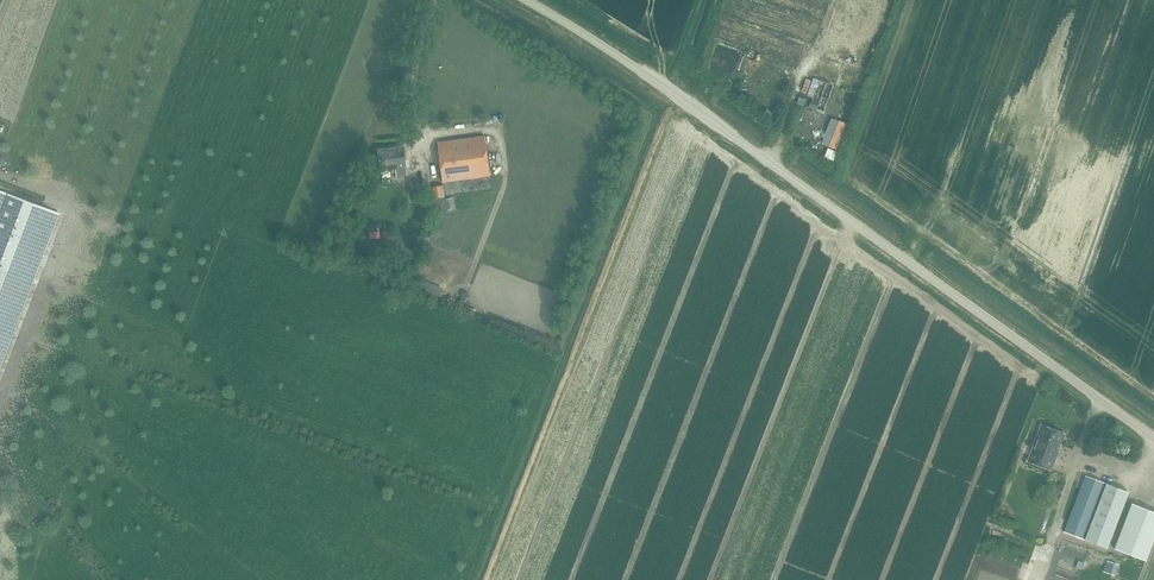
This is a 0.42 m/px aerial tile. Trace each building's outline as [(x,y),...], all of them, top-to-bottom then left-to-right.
[(823,113),(833,85),(814,78),(804,106),(823,113)] [(828,147),(836,150),(846,123),(838,120),(828,147)] [(437,141),(443,182),(490,175),(485,135),(437,141)] [(396,176),(407,175),(404,146),(377,150),(380,171),(381,171),(382,178),(390,177),(390,170),(392,169),(392,173),(395,172),(396,176)] [(824,157),(832,160),(835,151),(827,148),(824,157)] [(407,169),(416,168),(416,159),(406,159),(407,169)] [(443,186),(433,187),(434,198),(444,196),(443,186)] [(58,213),(0,191),(0,366),(58,213)] [(1050,469),(1063,434),(1041,425),(1028,461),(1050,469)] [(1064,532),(1083,539),(1107,548),(1128,492),(1104,483),(1085,476),(1064,532)] [(1114,548),(1145,560),(1153,537),(1153,512),(1131,503),(1114,548)] [(1144,573),(1130,568),(1126,579),(1142,579),(1144,573)]
